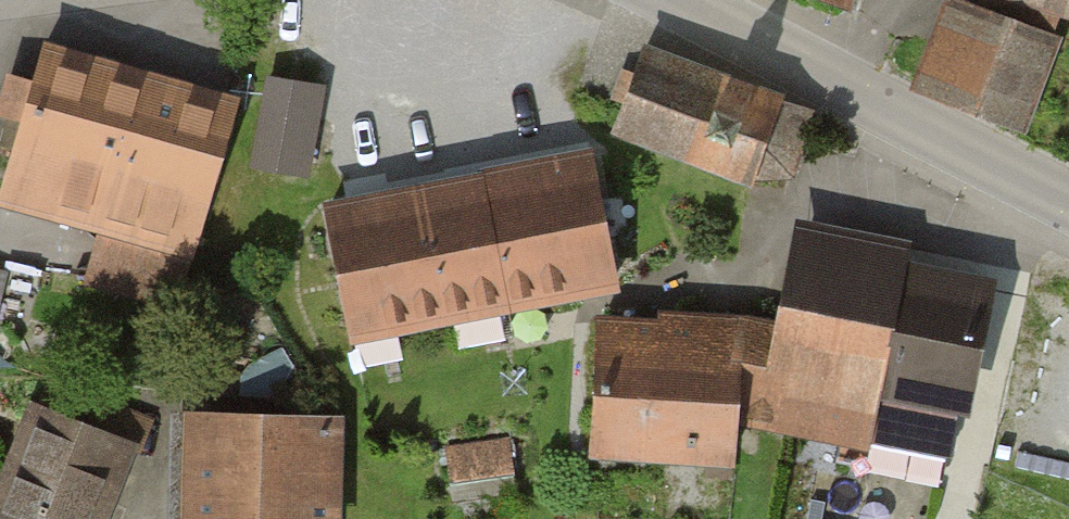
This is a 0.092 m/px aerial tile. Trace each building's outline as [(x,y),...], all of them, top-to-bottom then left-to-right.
[(1068,37),(1068,31),(966,0),(962,0),(934,92),(1043,125),(1068,37)] [(1068,10),(1068,0),(1037,0),(1068,10)] [(636,35),(604,130),(748,178),(790,178),(812,112),(781,84),(636,35)] [(232,94),(54,41),(5,207),(99,234),(87,273),(172,298),(232,94)] [(317,177),(330,88),(270,79),(257,168),(317,177)] [(544,301),(634,285),(610,151),(519,168),(544,301)] [(454,318),(544,301),(519,168),(429,184),(454,318)] [(363,334),(454,318),(429,184),(339,200),(363,334)] [(997,265),(796,225),(757,423),(957,463),(997,265)] [(0,269),(0,332),(2,332),(12,271),(0,269)] [(752,313),(595,311),(593,448),(750,451),(752,313)] [(150,417),(43,381),(0,508),(0,518),(116,518),(150,417)] [(192,409),(195,518),(344,518),(341,405),(192,409)] [(458,435),(458,496),(517,496),(517,435),(458,435)]
